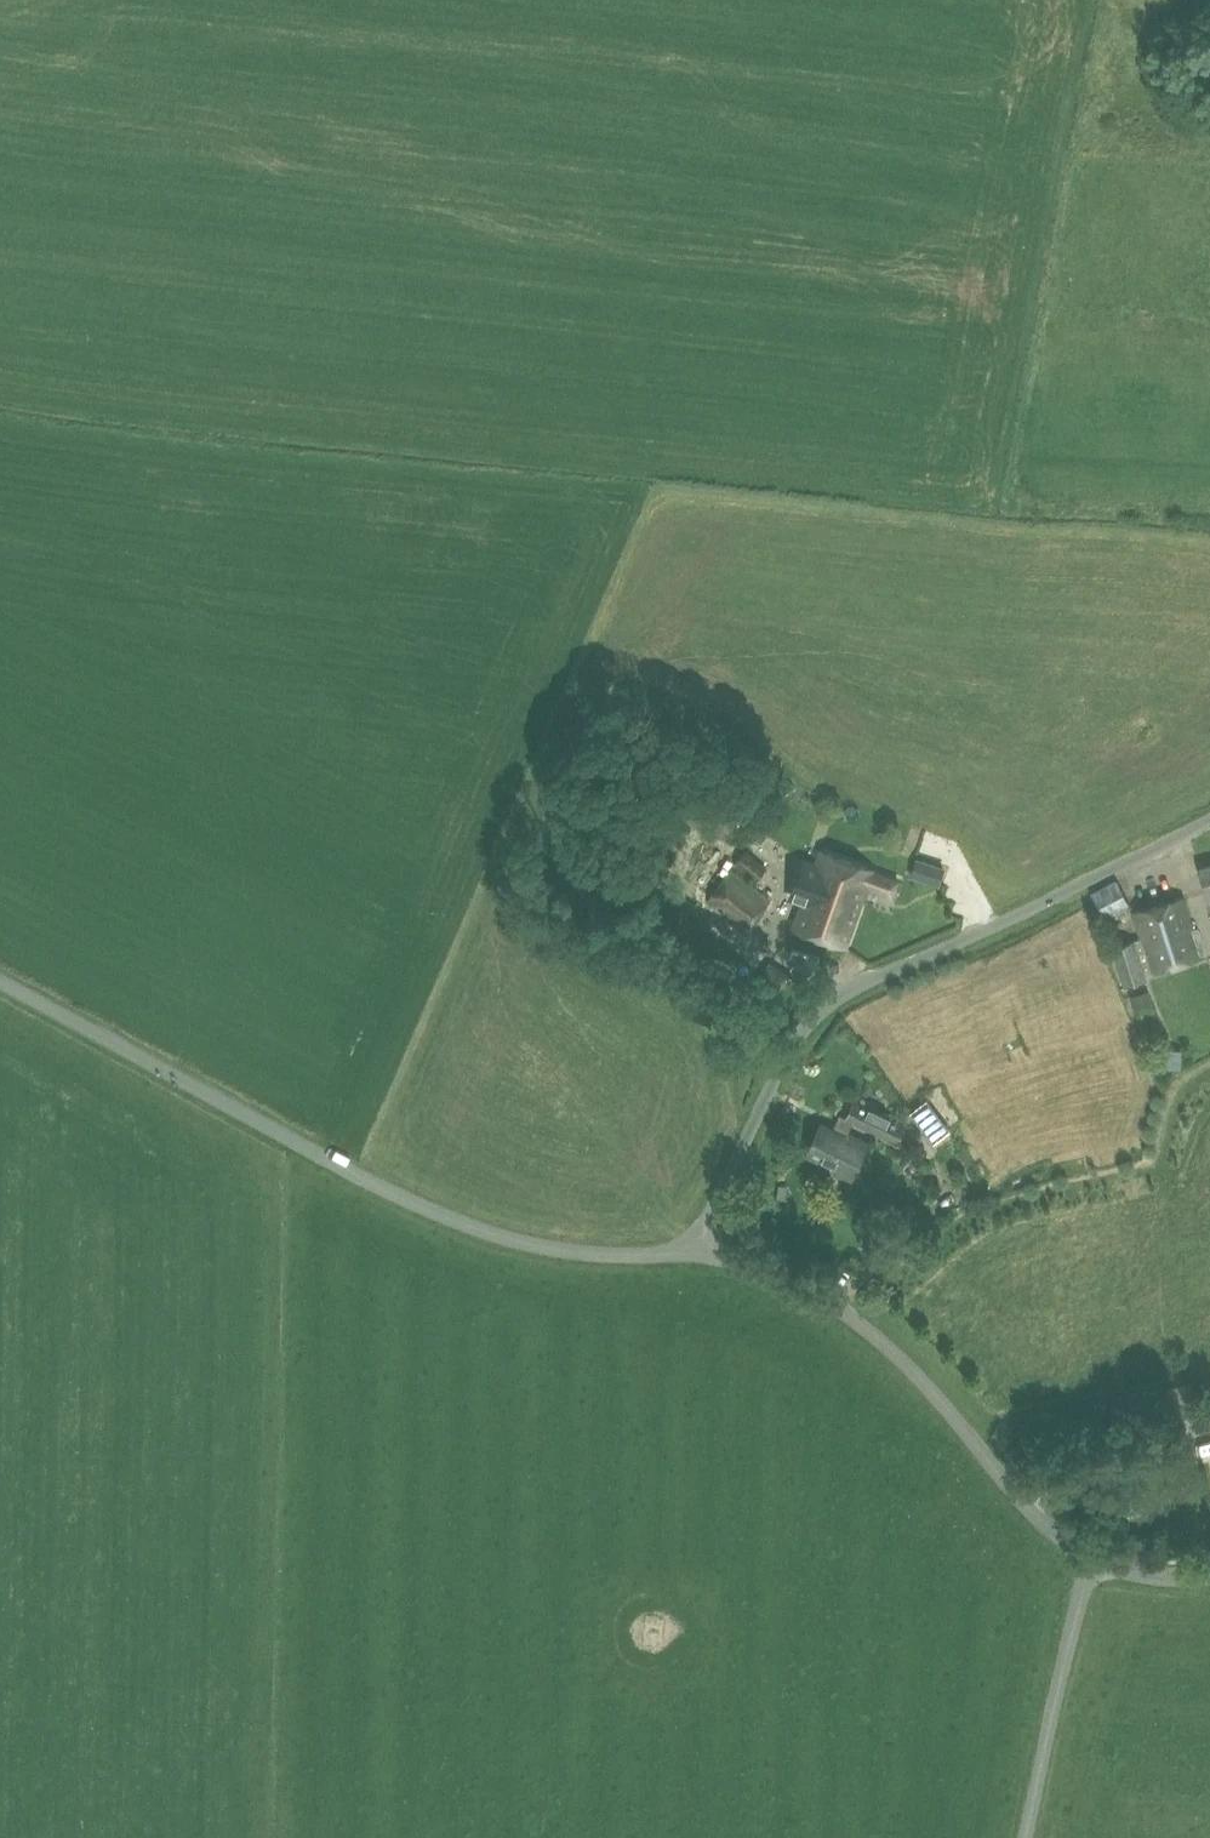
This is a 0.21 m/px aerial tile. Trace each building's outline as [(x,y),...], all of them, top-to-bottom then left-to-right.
[(767,867),(745,849),(732,864),(755,882),(767,867)] [(821,850),(815,864),(804,860),(790,894),(804,899),(794,926),(845,946),(867,888),(889,896),(895,879),(821,850)] [(943,864),(915,855),(910,873),(938,882),(943,864)] [(1198,865),(1209,911),(1209,862),(1198,865)] [(730,868),(704,903),(744,934),(771,899),(730,868)] [(1093,892),(1105,913),(1131,898),(1119,877),(1093,892)] [(1112,947),(1125,985),(1146,978),(1145,975),(1203,955),(1202,952),(1207,951),(1201,932),(1196,934),(1183,896),(1135,913),(1143,937),(1112,947)] [(752,983),(776,999),(791,977),(767,961),(752,983)] [(847,1117),(841,1114),(835,1127),(823,1120),(805,1156),(851,1178),(868,1142),(847,1132),(853,1120),(896,1141),(904,1125),(855,1101),(847,1117)] [(932,1141),(948,1129),(927,1101),(910,1113),(932,1141)]
